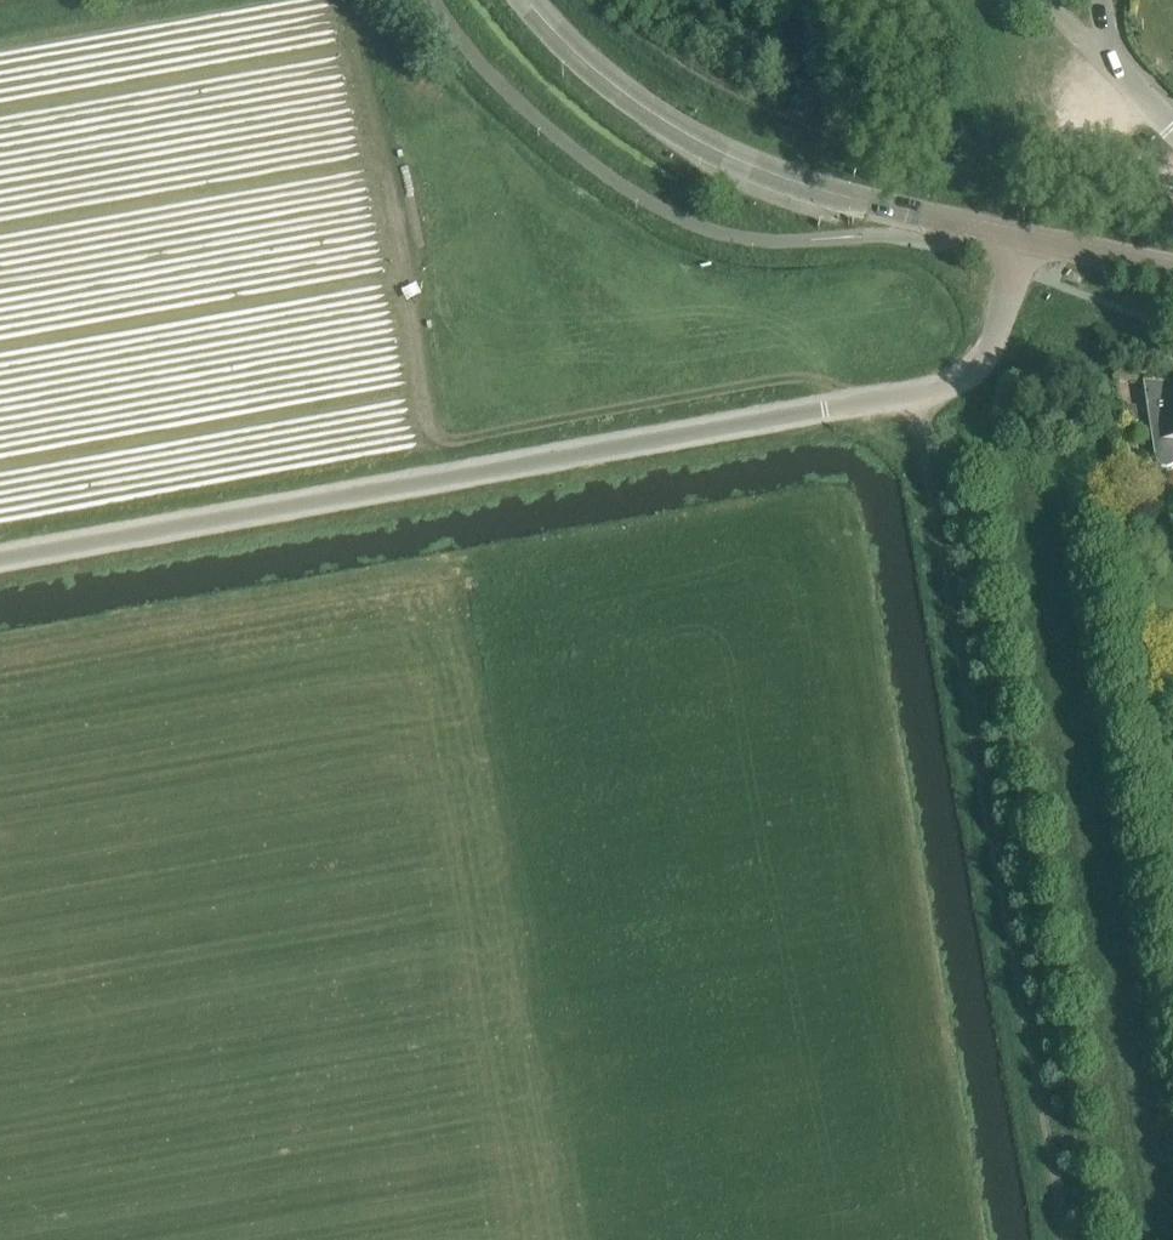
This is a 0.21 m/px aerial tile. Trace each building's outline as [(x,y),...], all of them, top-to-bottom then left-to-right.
[(1143,383),(1156,460),(1157,463),(1158,466),(1161,469),(1164,470),(1167,470),(1171,465),(1172,462),(1172,386),(1143,383)] [(1136,406),(1121,409),(1124,425),(1139,422),(1136,406)]
